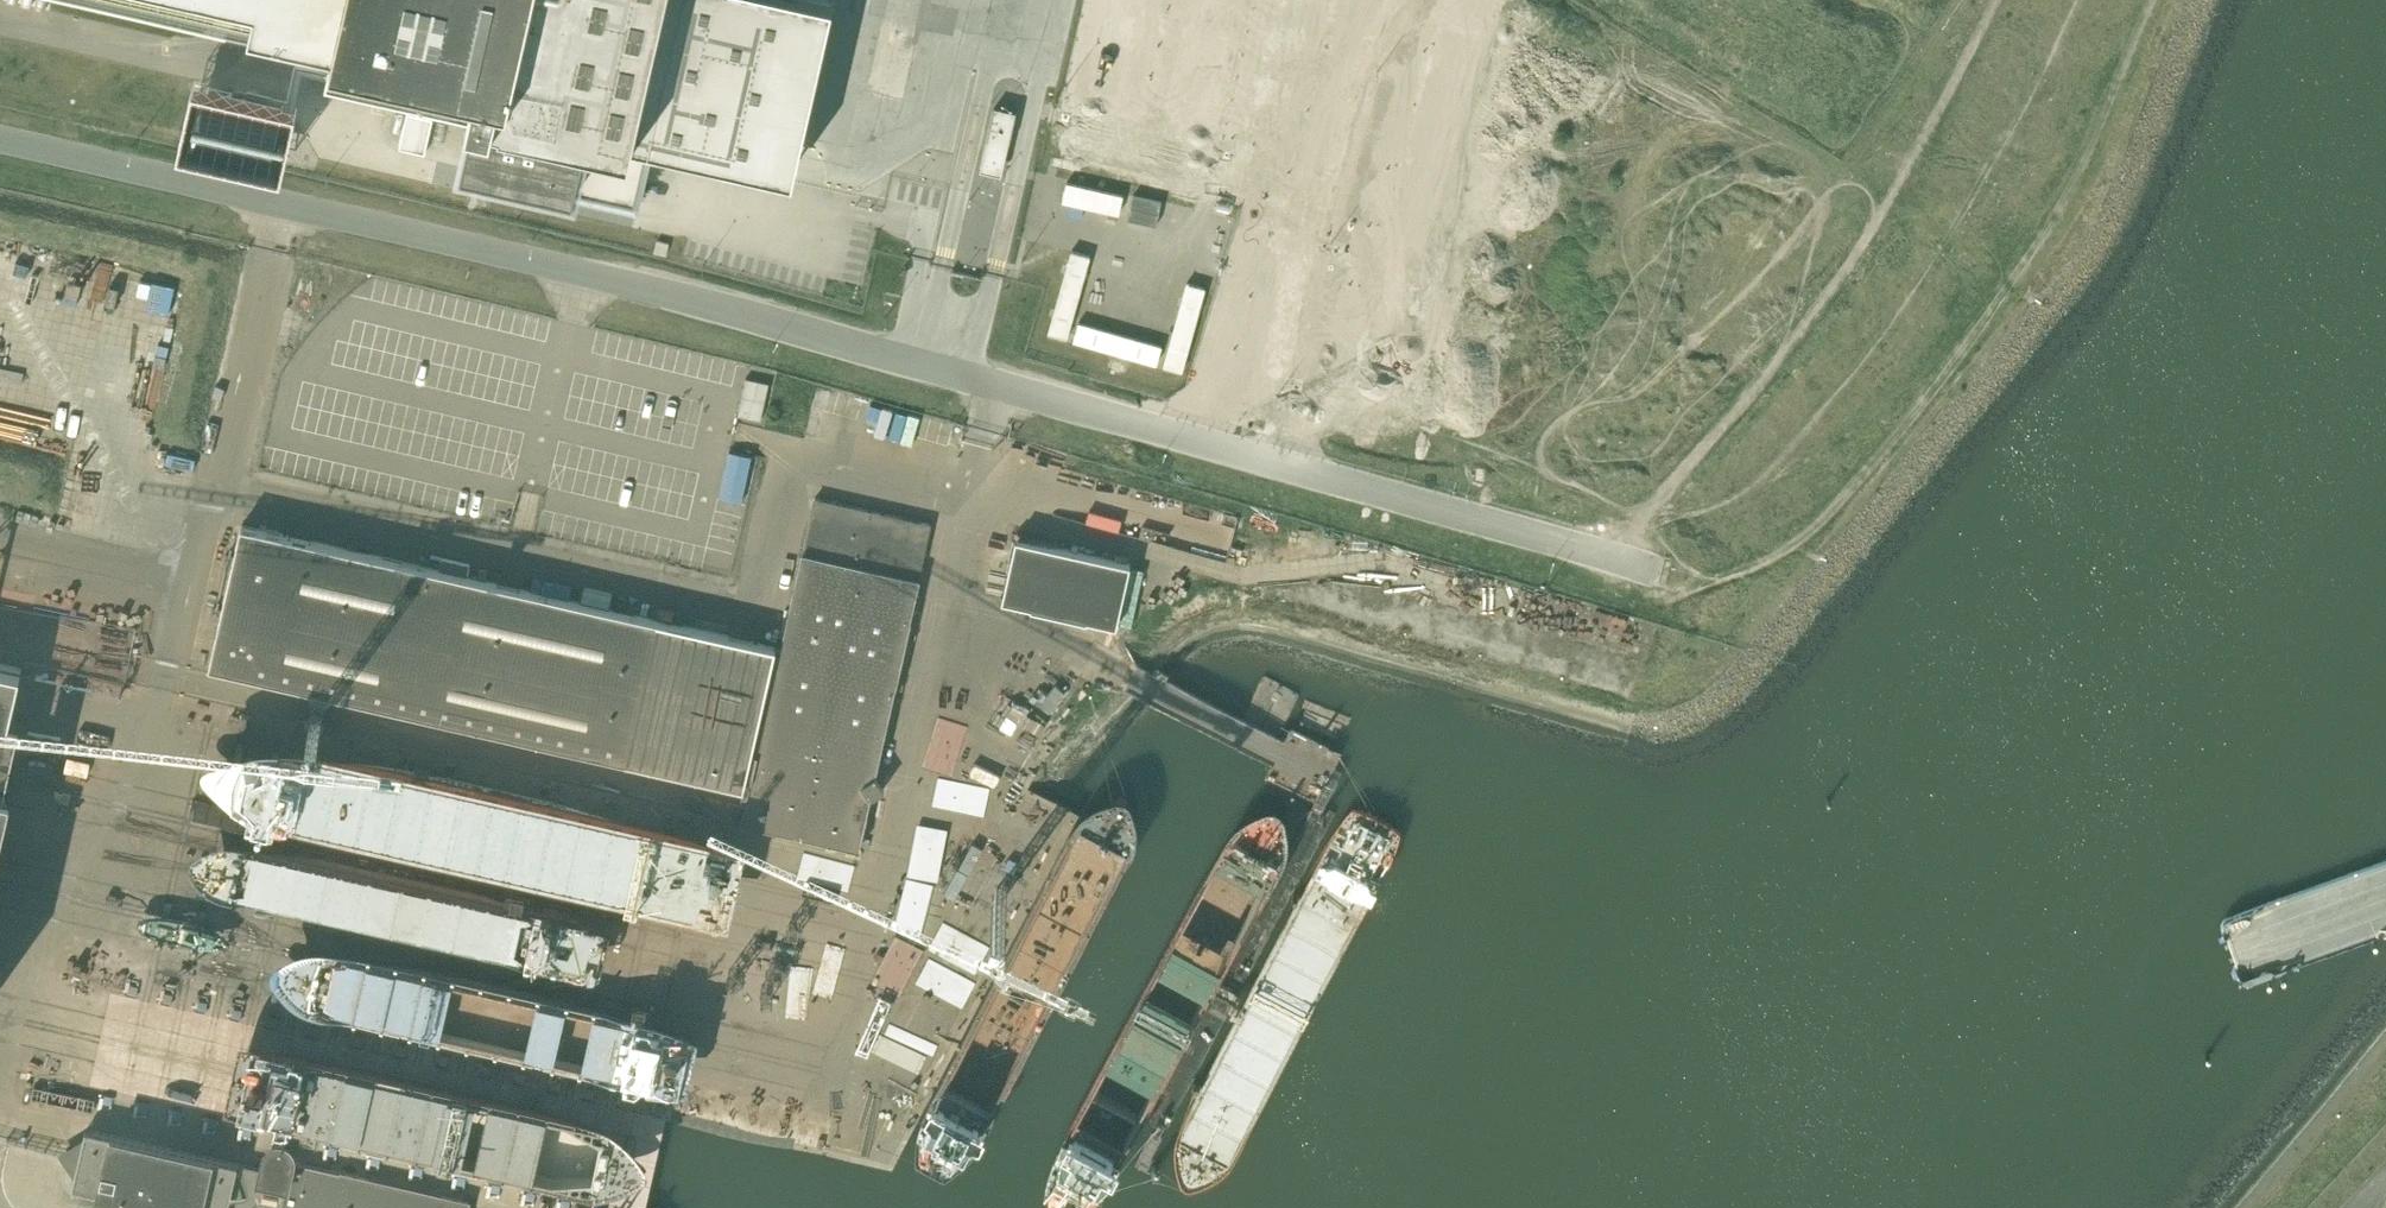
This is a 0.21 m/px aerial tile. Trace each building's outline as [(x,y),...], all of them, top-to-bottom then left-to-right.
[(253,18),(336,37),(329,66),(477,101),(463,161),(636,201),(649,142),(792,175),(832,3),(820,0),(257,0),(253,18)] [(292,149),(305,69),(263,62),(259,86),(268,87),(266,100),(241,96),(244,82),(250,83),(253,60),(205,52),(192,133),(292,149)] [(993,100),(979,163),(1000,168),(1014,105),(993,100)] [(408,109),(400,144),(426,150),(433,115),(408,109)] [(1114,313),(1142,320),(1159,249),(1132,242),(1114,313)] [(1191,368),(1211,280),(1192,276),(1189,291),(1159,285),(1152,316),(1180,322),(1171,364),(1191,368)] [(1081,343),(1165,356),(1169,334),(1085,320),(1081,343)] [(746,379),(737,420),(755,424),(764,383),(746,379)] [(865,397),(861,425),(887,429),(891,401),(865,397)] [(952,447),(959,419),(914,409),(908,437),(952,447)] [(736,445),(726,492),(750,497),(760,450),(736,445)] [(242,524),(210,665),(744,787),(745,786),(751,787),(743,821),(859,848),(932,524),(816,497),(782,648),(242,524)] [(1004,600),(1117,625),(1131,563),(1018,538),(1004,600)] [(22,668),(0,663),(0,764),(22,668)] [(1023,782),(1048,669),(1021,663),(996,776),(1023,782)] [(732,976),(743,917),(346,848),(335,908),(732,976)] [(73,1187),(166,1207),(468,1207),(470,1201),(292,1160),(292,1162),(276,1158),(273,1171),(86,1128),(81,1150),(75,1149),(66,1154),(72,1163),(78,1164),(73,1187)]
